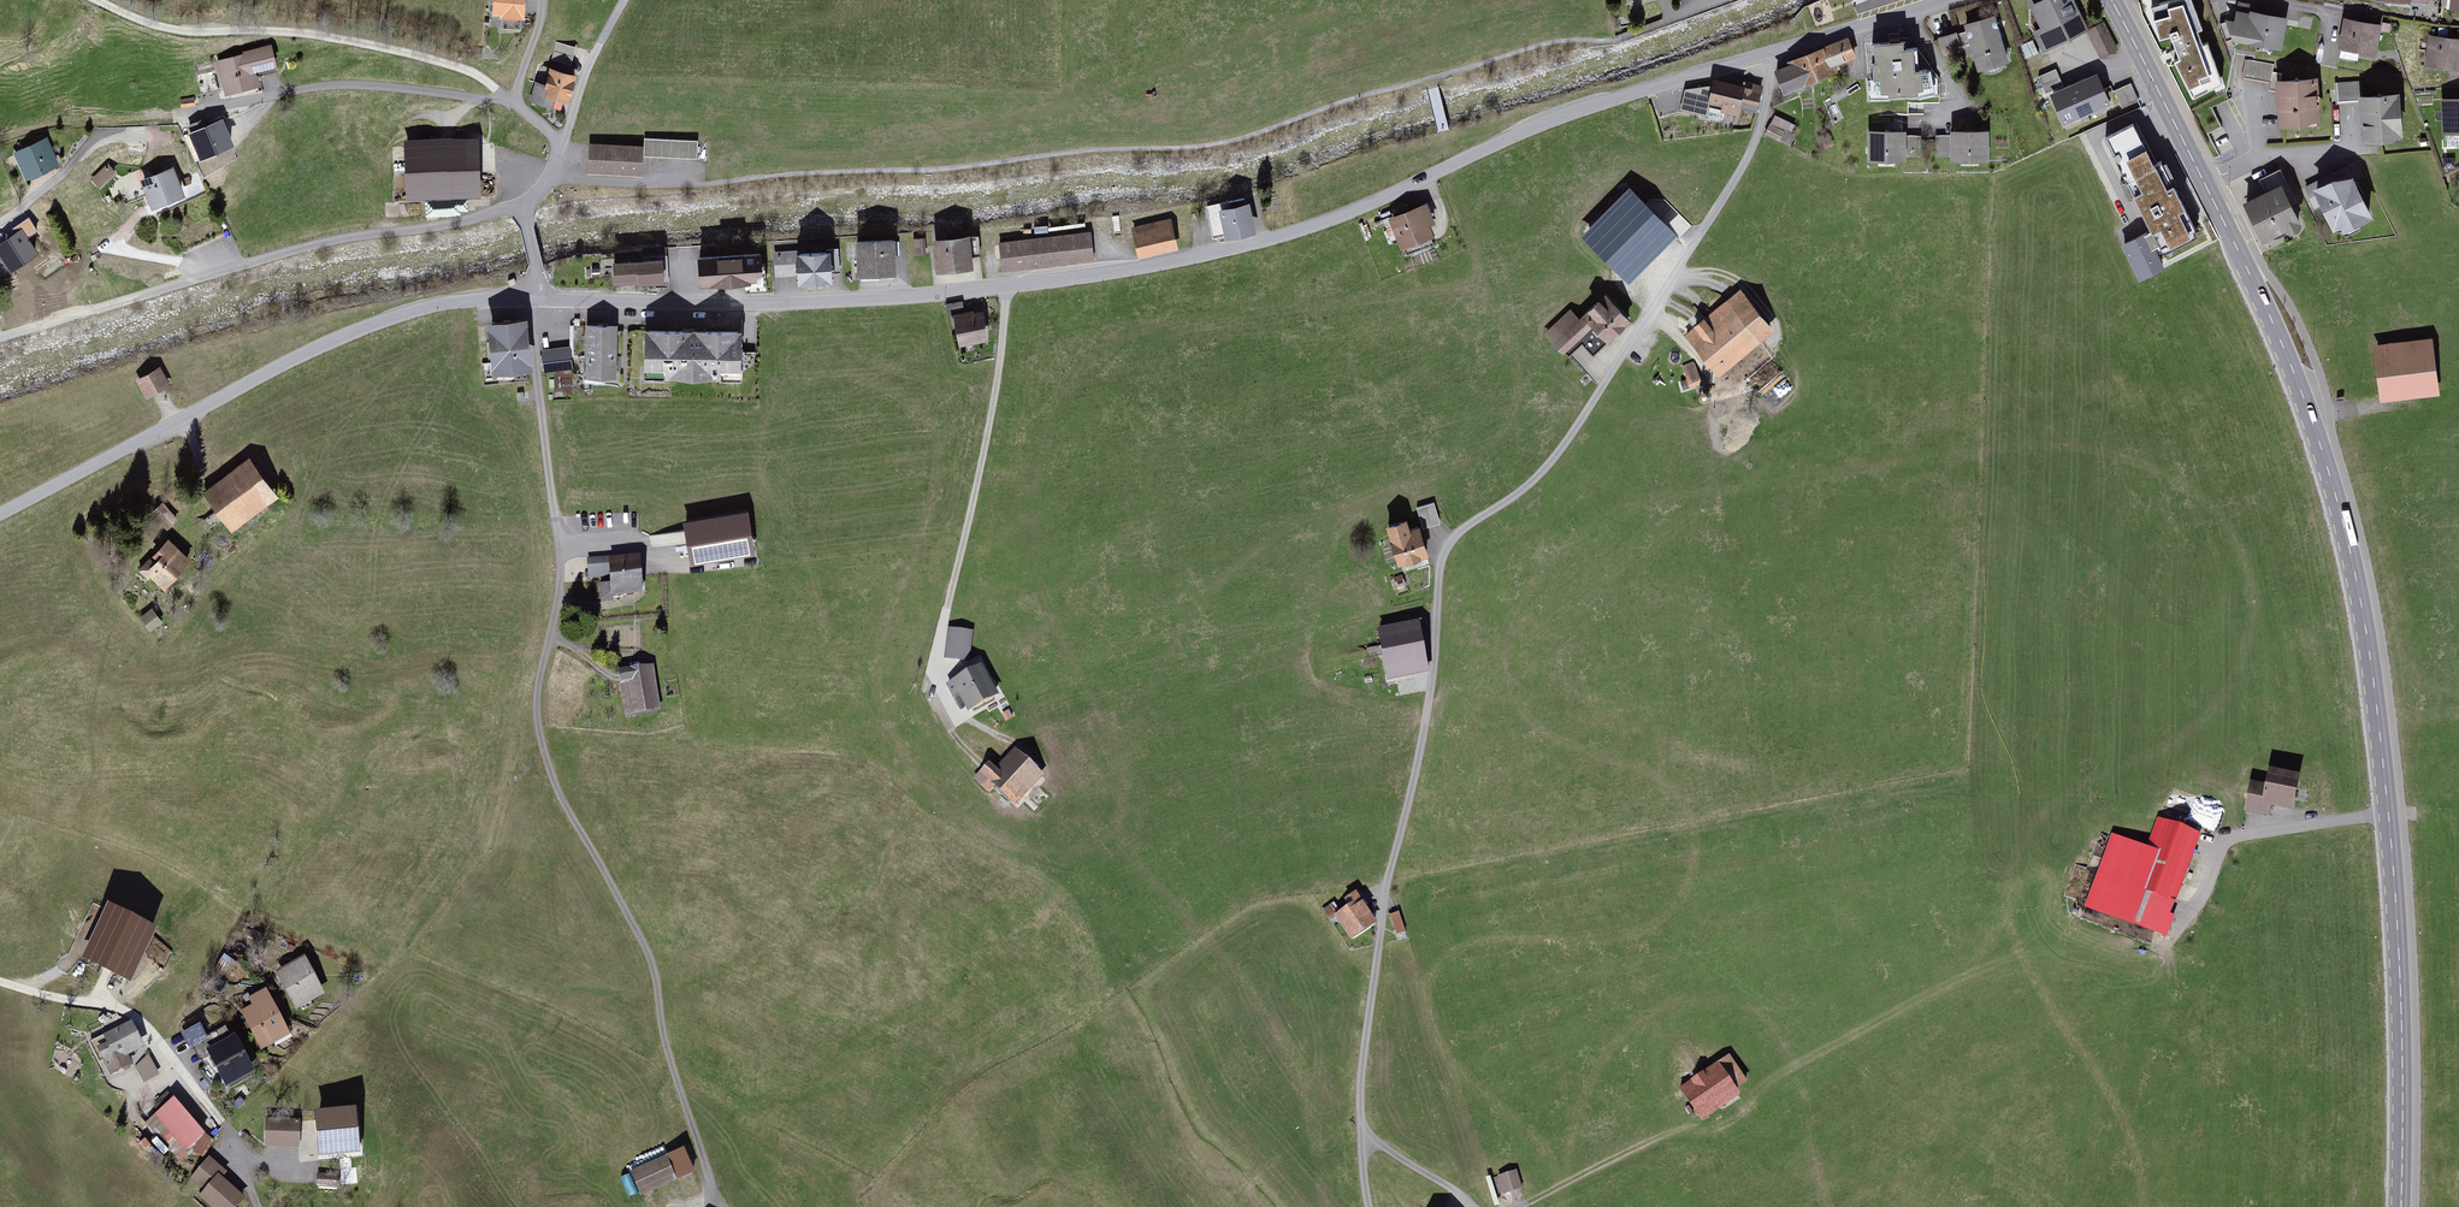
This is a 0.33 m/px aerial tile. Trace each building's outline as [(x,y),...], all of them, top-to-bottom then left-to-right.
[(497,20),(503,20),(503,32),(524,32),(525,18),(529,18),(529,0),(498,0),(497,20)] [(2032,7),(2044,28),(2035,33),(2046,54),(2093,30),(2078,0),(2045,0),(2032,7)] [(2198,30),(2203,28),(2193,0),(2166,0),(2151,4),(2160,36),(2169,33),(2178,55),(2174,57),(2192,94),(2223,81),(2207,40),(2203,42),(2198,30)] [(2292,16),(2227,6),(2224,21),(2233,41),(2287,51),(2292,16)] [(1996,13),(1964,23),(1978,69),(2010,60),(1996,13)] [(2386,27),(2348,20),(2342,53),(2380,59),(2386,27)] [(1957,30),(1937,36),(1943,56),(1963,50),(1957,30)] [(2432,37),(2430,66),(2458,67),(2458,39),(2432,37)] [(1791,64),(1776,70),(1785,91),(1837,69),(1834,63),(1854,55),(1847,38),(1790,61),(1791,64)] [(1902,40),(1876,42),(1877,60),(1874,60),(1875,74),(1881,74),(1882,87),(1890,87),(1890,91),(1917,89),(1917,85),(1922,85),(1921,68),(1913,68),(1911,46),(1902,47),(1902,40)] [(558,44),(553,62),(573,67),(577,49),(558,44)] [(270,46),(234,56),(242,87),(255,84),(254,80),(257,79),(256,74),(276,69),(270,46)] [(226,91),(242,87),(234,56),(218,59),(226,91)] [(2286,74),(2274,73),(2275,65),(2247,61),(2244,80),(2272,83),(2271,92),(2282,94),(2285,126),(2328,122),(2323,75),(2286,78),(2286,74)] [(2039,72),(2043,86),(2061,81),(2058,67),(2039,72)] [(562,110),(564,101),(571,103),(579,75),(553,68),(550,77),(538,74),(532,104),(562,110)] [(218,89),(213,70),(196,75),(201,93),(218,89)] [(2103,71),(2050,93),(2063,126),(2116,104),(2103,71)] [(1767,92),(1717,79),(1712,97),(1688,91),(1684,106),(1708,113),(1711,102),(1761,115),(1767,92)] [(2130,81),(2115,87),(2121,104),(2137,98),(2130,81)] [(2361,82),(2337,83),(2338,105),(2363,103),(2361,82)] [(2407,91),(2365,94),(2368,137),(2409,135),(2407,91)] [(181,99),(182,106),(194,104),(193,97),(181,99)] [(2444,98),(2445,132),(2458,131),(2458,97),(2444,98)] [(1803,128),(1778,115),(1767,135),(1792,148),(1803,128)] [(194,133),(184,138),(193,157),(230,142),(221,122),(209,127),(205,118),(190,125),(194,133)] [(2141,123),(2107,140),(2164,252),(2206,231),(2185,190),(2166,199),(2157,180),(2164,177),(2159,168),(2163,166),(2141,123)] [(1910,130),(1870,129),(1870,162),(1910,162),(1910,130)] [(1995,130),(1953,129),(1952,162),(1994,163),(1995,130)] [(146,133),(127,133),(127,150),(145,150),(146,133)] [(2448,134),(2448,147),(2458,146),(2458,133),(2448,134)] [(51,136),(13,153),(26,181),(63,164),(51,136)] [(481,138),(407,141),(409,198),(483,195),(481,138)] [(700,142),(646,140),(646,159),(699,161),(700,142)] [(589,176),(645,177),(645,147),(590,146),(589,176)] [(2356,164),(2306,188),(2317,211),(2327,207),(2343,239),(2383,220),(2356,164)] [(107,165),(93,178),(100,185),(113,172),(107,165)] [(171,169),(144,180),(153,202),(180,192),(171,169)] [(2283,170),(2261,181),(2266,192),(2247,201),(2267,243),(2293,230),(2295,236),(2312,228),(2283,170)] [(1673,232),(1629,189),(1585,234),(1629,277),(1673,232)] [(1439,222),(1430,201),(1392,217),(1404,248),(1439,234),(1435,224),(1439,222)] [(1254,202),(1224,208),(1230,238),(1260,232),(1254,202)] [(1174,218),(1132,228),(1139,259),(1182,248),(1174,218)] [(0,238),(0,252),(9,266),(35,249),(20,226),(0,238)] [(1094,231),(1001,241),(1004,272),(1097,262),(1094,231)] [(2151,231),(2121,246),(2141,284),(2170,269),(2151,231)] [(972,232),(936,236),(939,268),(976,264),(972,232)] [(899,236),(859,238),(861,274),(901,272),(899,236)] [(913,238),(914,251),(926,250),(925,237),(913,238)] [(841,246),(774,252),(776,279),(802,276),(803,286),(838,282),(837,273),(843,272),(841,246)] [(766,251),(700,256),(702,285),(769,280),(766,251)] [(667,258),(616,261),(617,286),(668,283),(667,258)] [(1722,377),(1779,331),(1744,288),(1687,334),(1722,377)] [(1576,307),(1547,334),(1571,359),(1584,347),(1595,358),(1635,321),(1608,293),(1584,315),(1576,307)] [(988,311),(956,316),(960,346),(992,341),(988,311)] [(525,316),(486,320),(492,372),(531,368),(525,316)] [(619,325),(586,325),(586,379),(620,379),(619,325)] [(745,331),(649,329),(648,372),(744,375),(745,331)] [(2378,345),(2384,401),(2444,395),(2438,338),(2378,345)] [(571,351),(545,355),(547,374),(574,370),(571,351)] [(1759,389),(1782,369),(1773,357),(1749,377),(1759,389)] [(1696,363),(1684,369),(1692,387),(1704,381),(1696,363)] [(163,366),(133,381),(145,404),(175,388),(163,366)] [(536,394),(520,394),(520,406),(536,405),(536,394)] [(251,458),(203,493),(232,533),(280,498),(251,458)] [(164,504),(157,510),(172,529),(180,523),(164,504)] [(1425,529),(1444,523),(1438,504),(1419,509),(1425,529)] [(748,509),(683,520),(690,564),(756,553),(748,509)] [(1404,574),(1431,565),(1428,557),(1433,555),(1423,526),(1415,528),(1411,518),(1388,526),(1404,574)] [(170,538),(138,571),(162,594),(194,561),(170,538)] [(587,556),(587,575),(607,575),(607,556),(587,556)] [(646,596),(644,557),(612,559),(613,584),(603,584),(604,605),(617,604),(617,598),(646,596)] [(166,627),(152,609),(140,619),(155,636),(166,627)] [(1421,623),(1378,630),(1388,684),(1431,676),(1421,623)] [(972,664),(976,633),(950,630),(946,661),(972,664)] [(1002,699),(985,666),(948,686),(956,700),(963,696),(973,714),(1002,699)] [(662,713),(657,667),(620,672),(626,717),(662,713)] [(999,770),(992,763),(975,781),(992,795),(997,790),(1019,809),(1047,778),(1017,750),(999,770)] [(2247,811),(2266,814),(2269,802),(2291,806),(2296,781),(2269,776),(2267,787),(2252,784),(2247,811)] [(2307,786),(2300,785),(2298,800),(2305,800),(2307,786)] [(2162,915),(2195,826),(2185,822),(2182,829),(2158,820),(2147,851),(2114,839),(2089,905),(2165,933),(2171,918),(2162,915)] [(1356,890),(1326,908),(1348,944),(1378,926),(1356,890)] [(1396,933),(1405,930),(1399,910),(1390,913),(1396,933)] [(116,976),(123,962),(131,966),(147,936),(114,918),(97,949),(109,956),(102,968),(116,976)] [(309,958),(277,973),(297,1014),(329,998),(309,958)] [(274,998),(241,1014),(261,1053),(293,1037),(274,998)] [(134,1023),(90,1041),(104,1076),(148,1058),(134,1023)] [(190,1049),(210,1040),(203,1024),(183,1033),(190,1049)] [(239,1036),(208,1051),(227,1090),(259,1074),(239,1036)] [(1751,1083),(1733,1055),(1683,1087),(1706,1122),(1746,1097),(1741,1089),(1751,1083)] [(161,1107),(174,1098),(169,1091),(156,1100),(161,1107)] [(176,1099),(145,1125),(179,1164),(209,1139),(176,1099)] [(337,1120),(302,1128),(310,1160),(344,1152),(337,1120)] [(302,1148),(300,1124),(265,1126),(266,1149),(302,1148)] [(211,1157),(191,1179),(205,1192),(199,1198),(210,1206),(241,1206),(247,1200),(224,1180),(230,1174),(211,1157)] [(632,1173),(642,1197),(680,1182),(670,1157),(632,1173)] [(317,1166),(309,1166),(309,1178),(318,1178),(317,1166)] [(359,1186),(358,1167),(320,1169),(321,1189),(359,1186)] [(1525,1190),(1520,1171),(1500,1177),(1506,1196),(1525,1190)] [(621,1177),(629,1197),(637,1193),(629,1174),(621,1177)]
